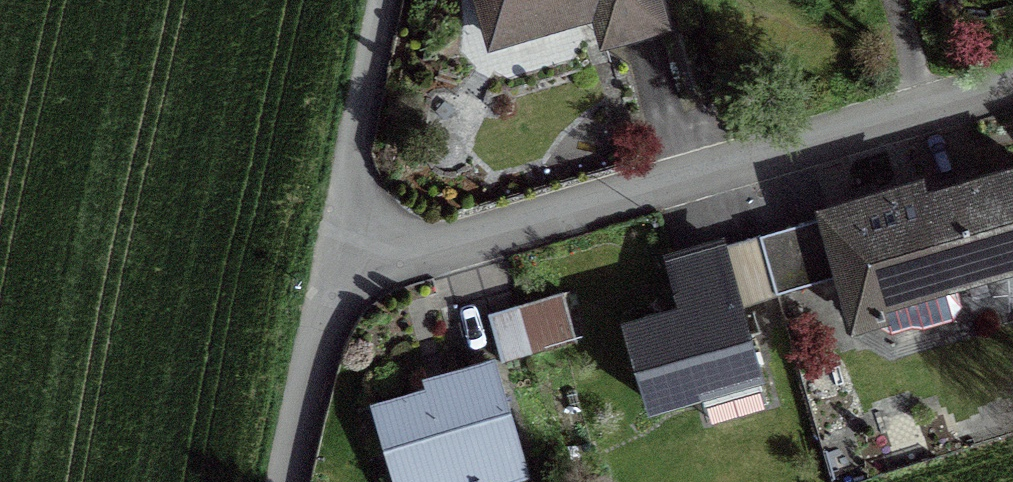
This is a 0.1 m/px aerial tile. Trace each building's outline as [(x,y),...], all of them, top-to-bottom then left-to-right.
[(497,40),(606,9),(614,37),(658,25),(650,0),(485,0),(497,40)] [(1012,263),(1012,175),(919,202),(916,192),(913,193),(915,200),(904,203),(857,217),(855,210),(852,211),(874,284),(848,291),(857,323),(875,318),(878,329),(890,335),(911,329),(919,330),(950,321),(958,308),(950,281),(1012,263)] [(844,277),(827,218),(757,239),(774,297),(844,277)] [(741,243),(718,250),(735,309),(774,297),(757,239),(741,243)] [(682,313),(626,329),(647,405),(697,390),(706,421),(761,406),(752,375),(754,375),(735,309),(718,250),(686,259),(699,303),(690,306),(680,308),(682,313)] [(499,364),(526,356),(573,342),(566,317),(560,295),(513,309),(504,311),(485,317),(499,364)] [(522,475),(489,363),(438,378),(423,383),(426,392),(375,407),(382,432),(379,433),(393,481),(498,481),(522,475)]
